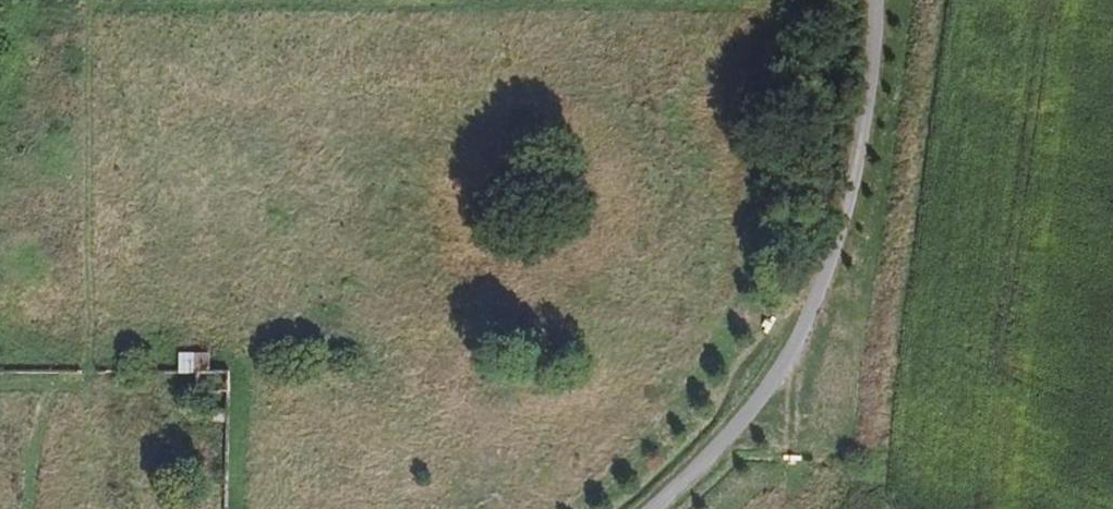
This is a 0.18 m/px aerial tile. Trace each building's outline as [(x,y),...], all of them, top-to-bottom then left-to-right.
[(182,361),(182,375),(195,376),(206,376),(206,362),(182,361)] [(206,376),(195,376),(195,396),(229,397),(229,375),(206,376)]
